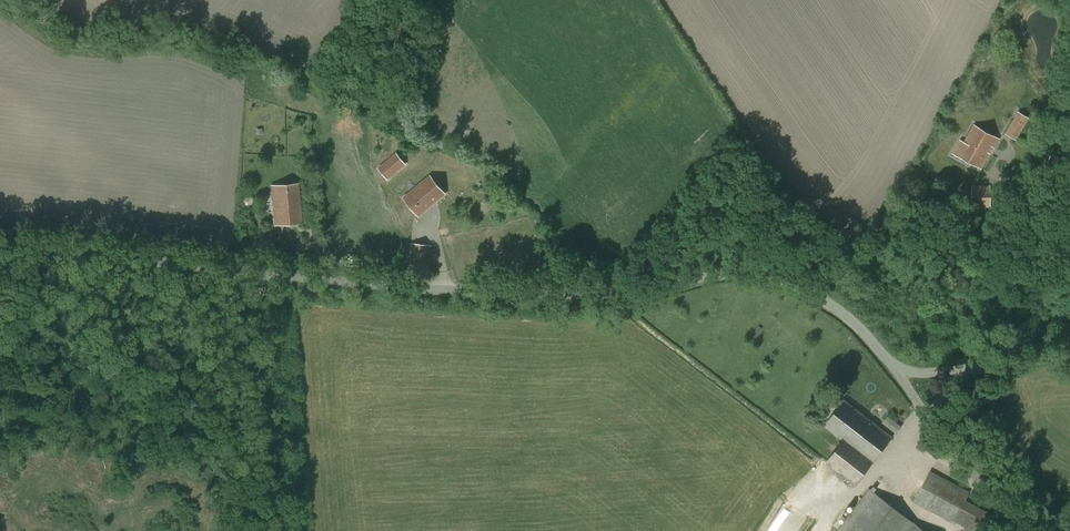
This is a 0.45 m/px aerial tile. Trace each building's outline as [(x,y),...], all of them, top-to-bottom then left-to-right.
[(1022,125),(1025,121),(1018,117),(1015,121),(1013,120),(1005,134),(1016,140),(1024,126),(1022,125)] [(953,154),(980,169),(998,139),(974,125),(964,142),(960,140),(953,154)] [(378,168),(388,180),(406,164),(396,152),(378,168)] [(404,197),(419,215),(445,194),(430,176),(404,197)] [(271,186),(275,225),(301,223),(298,184),(271,186)] [(990,185),(971,186),(972,209),(991,208),(990,185)] [(411,243),(409,244),(406,272),(428,274),(432,246),(411,243)] [(304,255),(290,254),(288,263),(312,265),(313,253),(304,252),(304,255)] [(843,400),(825,424),(844,439),(826,462),(855,485),(892,438),(843,400)] [(901,427),(887,416),(882,422),(896,434),(901,427)] [(953,525),(965,530),(983,530),(992,514),(966,501),(970,492),(930,471),(913,502),(953,524),(953,525)] [(906,517),(869,489),(849,514),(836,530),(925,530),(920,527),(906,517)]
